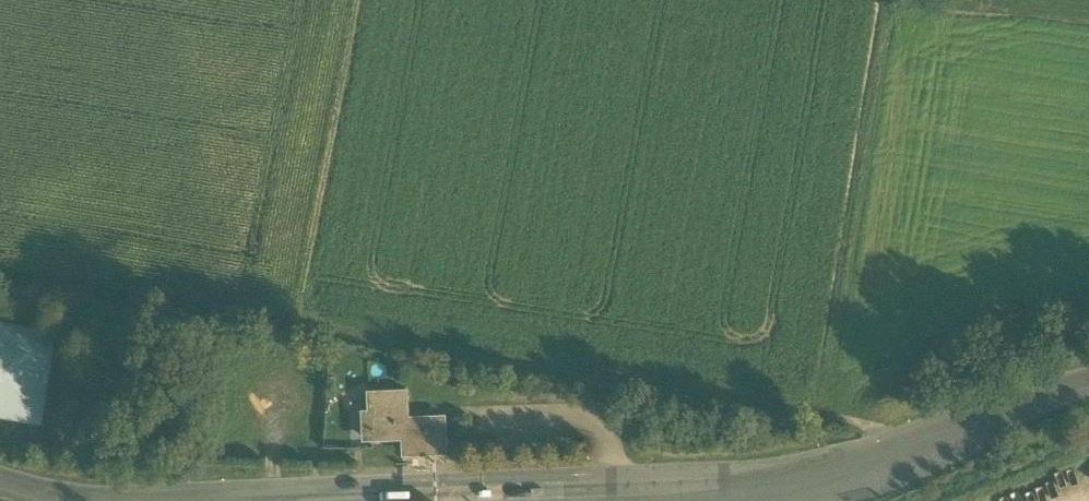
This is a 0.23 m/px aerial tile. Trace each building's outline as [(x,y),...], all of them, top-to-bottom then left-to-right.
[(39,422),(53,336),(0,328),(0,416),(39,422)] [(426,450),(426,458),(448,457),(447,433),(441,433),(440,417),(409,418),(403,419),(403,413),(409,413),(408,391),(367,393),(368,413),(361,413),(362,433),(371,432),(372,444),(402,443),(402,451),(426,450)] [(371,432),(362,433),(363,444),(372,444),(371,432)] [(426,450),(402,451),(402,459),(426,458),(426,450)]
